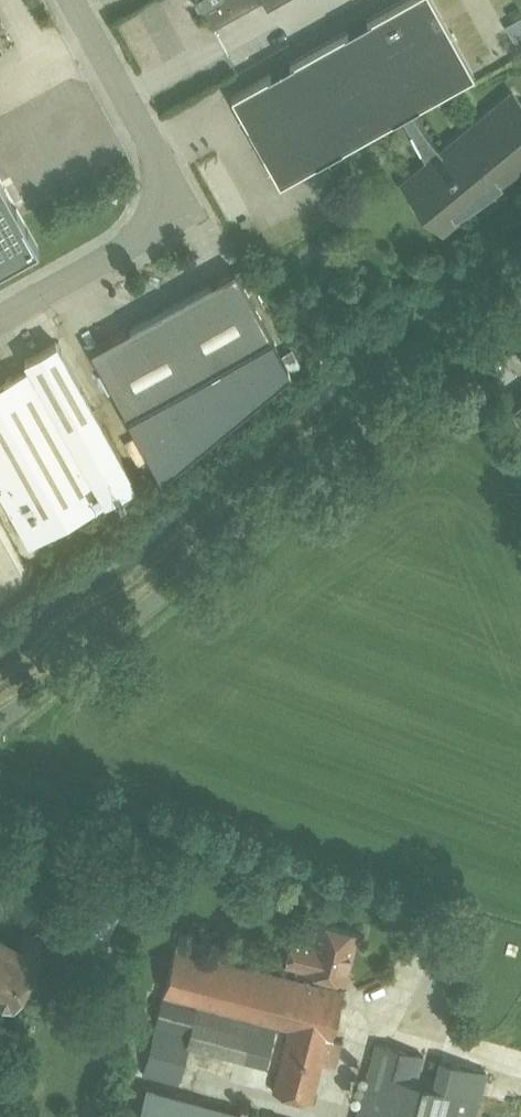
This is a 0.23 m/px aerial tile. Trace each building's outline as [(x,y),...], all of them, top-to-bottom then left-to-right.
[(196,3),(199,8),(204,8),(215,26),(262,0),(198,0),(196,3)] [(412,108),(475,73),(434,0),(403,0),(232,95),(281,182),(401,114),(412,108)] [(443,151),(428,163),(404,183),(443,230),(459,217),(456,213),(465,208),(482,197),(491,190),(501,182),(520,166),(520,100),(514,92),(443,151)] [(428,163),(443,151),(436,145),(430,139),(424,132),(420,124),(415,116),(412,108),(401,114),(428,163)] [(39,245),(0,175),(0,266),(39,245)] [(244,228),(252,224),(247,217),(240,221),(244,228)] [(161,475),(291,369),(273,336),(236,269),(91,349),(129,417),(161,475)] [(136,494),(132,487),(138,484),(58,341),(26,359),(31,366),(0,384),(0,489),(31,543),(108,501),(111,507),(136,494)] [(512,408),(520,421),(520,402),(512,408)] [(308,964),(307,966),(344,976),(356,929),(319,919),(314,940),(293,934),(286,959),(308,964)] [(0,929),(0,990),(15,998),(37,956),(35,956),(45,939),(23,928),(18,939),(0,929)] [(343,989),(188,949),(192,935),(180,931),(156,1022),(189,1031),(186,1043),(244,1059),(266,1064),(276,1026),(288,1029),(271,1090),(314,1101),(330,1040),(332,1040),(344,991),(343,991),(343,989)] [(378,1042),(358,1116),(475,1116),(487,1071),(444,1059),(437,1085),(418,1080),(425,1055),(378,1042)] [(147,1085),(138,1116),(267,1116),(147,1085)] [(112,1101),(102,1098),(97,1116),(108,1116),(112,1101)]
